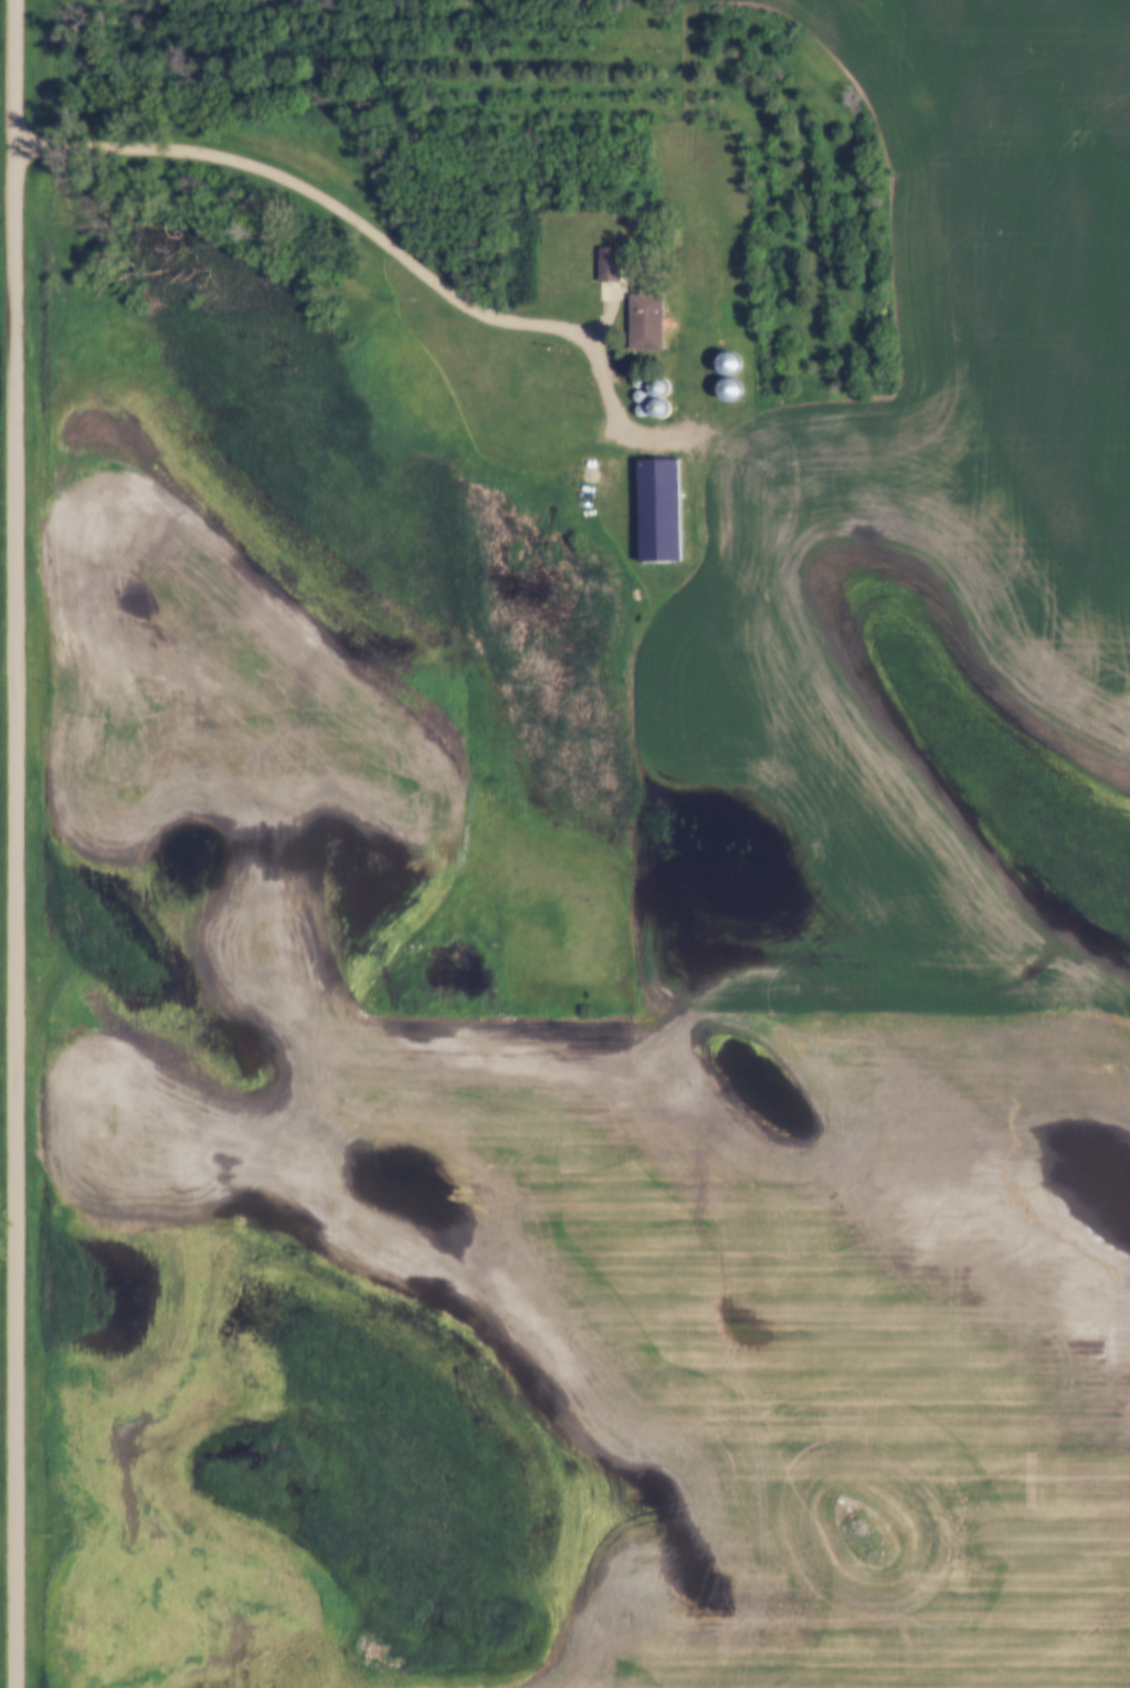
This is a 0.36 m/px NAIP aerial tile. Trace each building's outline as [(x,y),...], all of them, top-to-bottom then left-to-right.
[(621,248),(597,248),(597,281),(621,281),(621,248)] [(630,351),(663,351),(663,295),(630,295),(630,351)] [(726,380),(721,382),(726,397),(737,393),(733,379),(743,376),(735,353),(719,358),(726,380)] [(638,459),(639,562),(682,561),(681,459),(638,459)]
